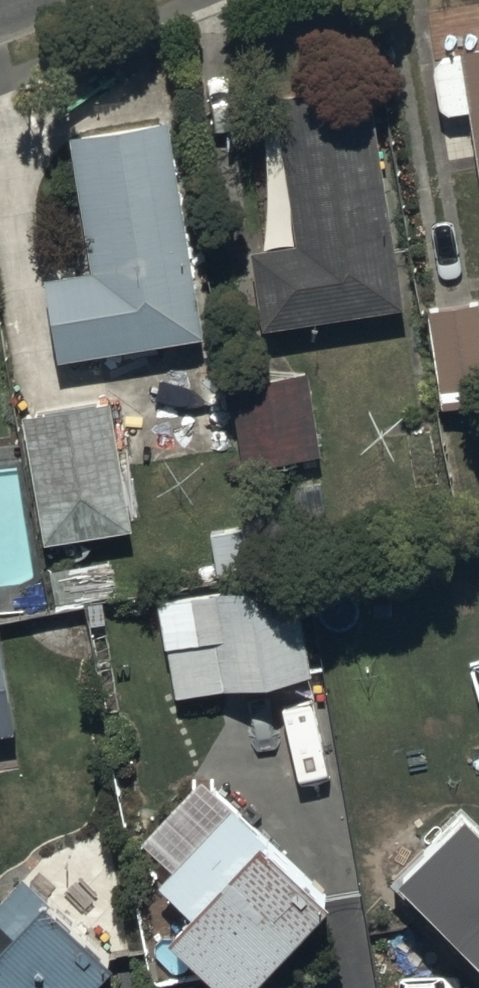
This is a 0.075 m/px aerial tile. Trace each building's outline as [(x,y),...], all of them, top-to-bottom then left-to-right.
[(460,52),(462,62),(434,66),(441,116),(469,112),(478,177),(478,49),(460,52)] [(371,91),(280,106),(305,252),(250,262),(263,337),(408,312),(371,91)] [(199,319),(163,103),(65,119),(87,252),(43,259),(56,343),(199,319)] [(432,318),(440,405),(478,401),(478,314),(432,318)] [(301,356),(228,368),(242,454),(316,442),(301,356)] [(104,384),(16,400),(39,530),(128,514),(104,384)] [(179,689),(314,666),(296,556),(255,563),(248,521),(214,527),(224,586),(163,596),(179,689)] [(19,734),(0,637),(0,737),(19,734)] [(400,868),(478,950),(478,812),(469,802),(400,868)] [(325,889),(257,827),(251,833),(229,813),(157,891),(179,911),(165,926),(233,987),(325,889)] [(107,950),(39,890),(37,892),(18,876),(0,896),(0,987),(74,987),(107,950)]
